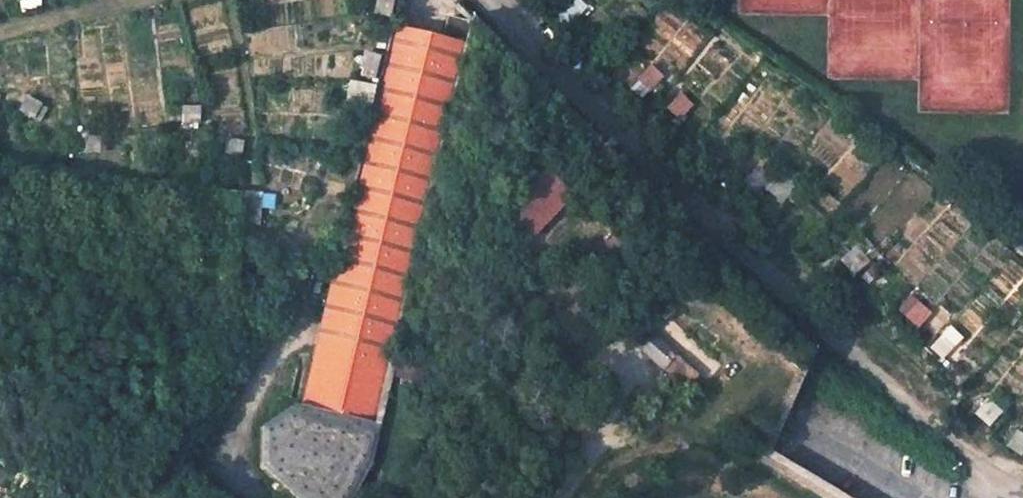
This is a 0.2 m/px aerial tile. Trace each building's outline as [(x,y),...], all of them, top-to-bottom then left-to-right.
[(393,26),(346,232),(300,405),(378,424),(471,20),(446,14),(441,37),(393,26)] [(571,194),(545,169),(506,209),(532,235),(571,194)] [(640,346),(651,334),(636,320),(625,333),(640,346)] [(651,334),(640,346),(684,383),(694,371),(651,334)] [(376,463),(378,424),(300,405),(263,429),(261,469),(293,497),(347,497),(376,463)]
